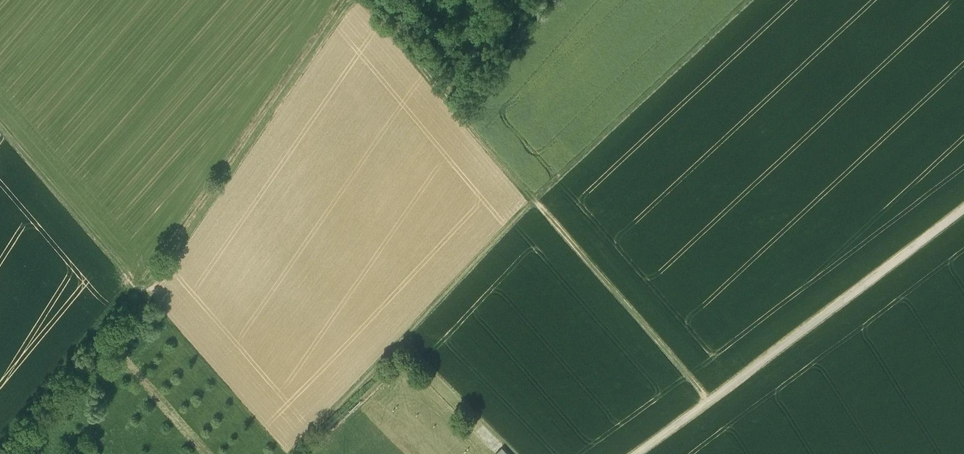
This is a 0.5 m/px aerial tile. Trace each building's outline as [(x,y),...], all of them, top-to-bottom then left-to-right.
[(501,446),(494,453),(495,453),(510,453),(501,446)]
